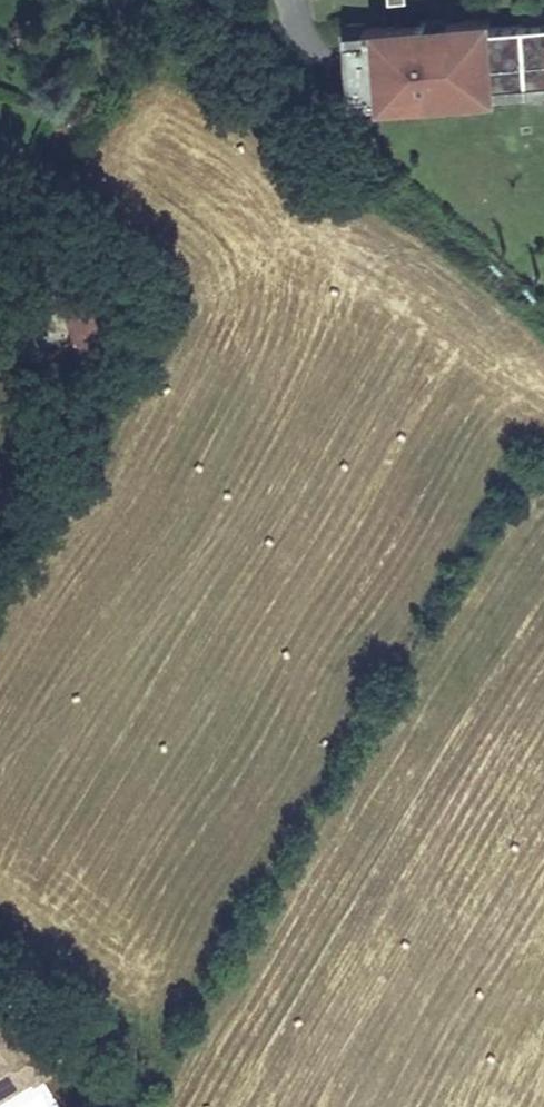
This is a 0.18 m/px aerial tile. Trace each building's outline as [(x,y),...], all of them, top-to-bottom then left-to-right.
[(496,34),(495,24),(376,32),(376,35),(346,37),(352,114),(381,112),(382,114),(501,106),(500,101),(543,98),(543,31),(496,34)] [(115,276),(71,305),(96,342),(140,313),(115,276)] [(54,1069),(9,999),(0,1004),(0,1104),(54,1069)]
